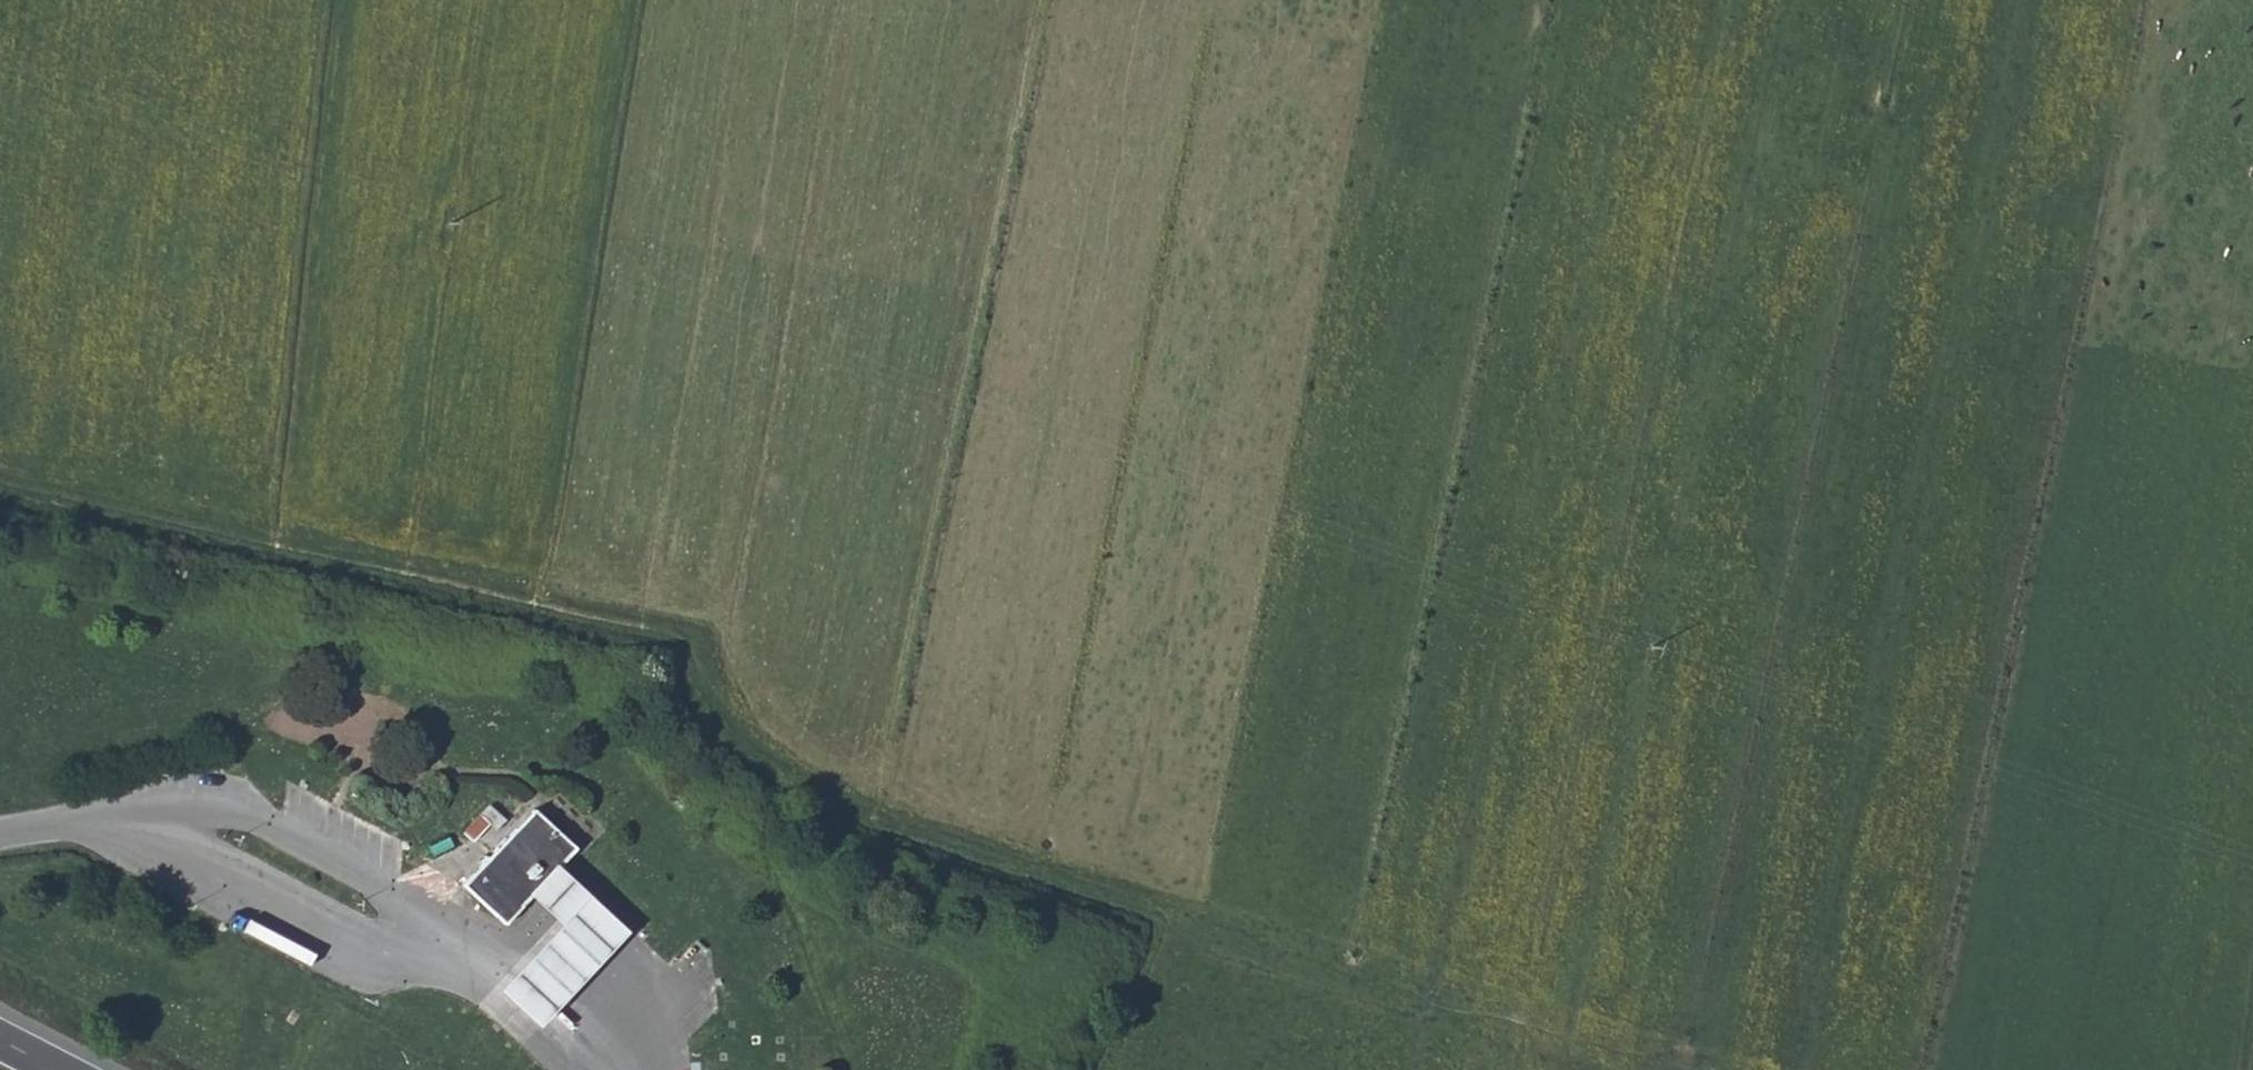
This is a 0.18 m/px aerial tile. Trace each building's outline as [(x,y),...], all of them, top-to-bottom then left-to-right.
[(492,807),(464,835),(473,845),(491,828),(498,835),(509,823),(492,807)] [(535,812),(462,887),(505,927),(530,901),(563,869),(579,853),(535,812)] [(634,934),(563,869),(530,901),(561,928),(551,938),(530,959),(511,978),(498,992),(541,1032),(556,1017),(573,999),(594,977),(634,934)]
